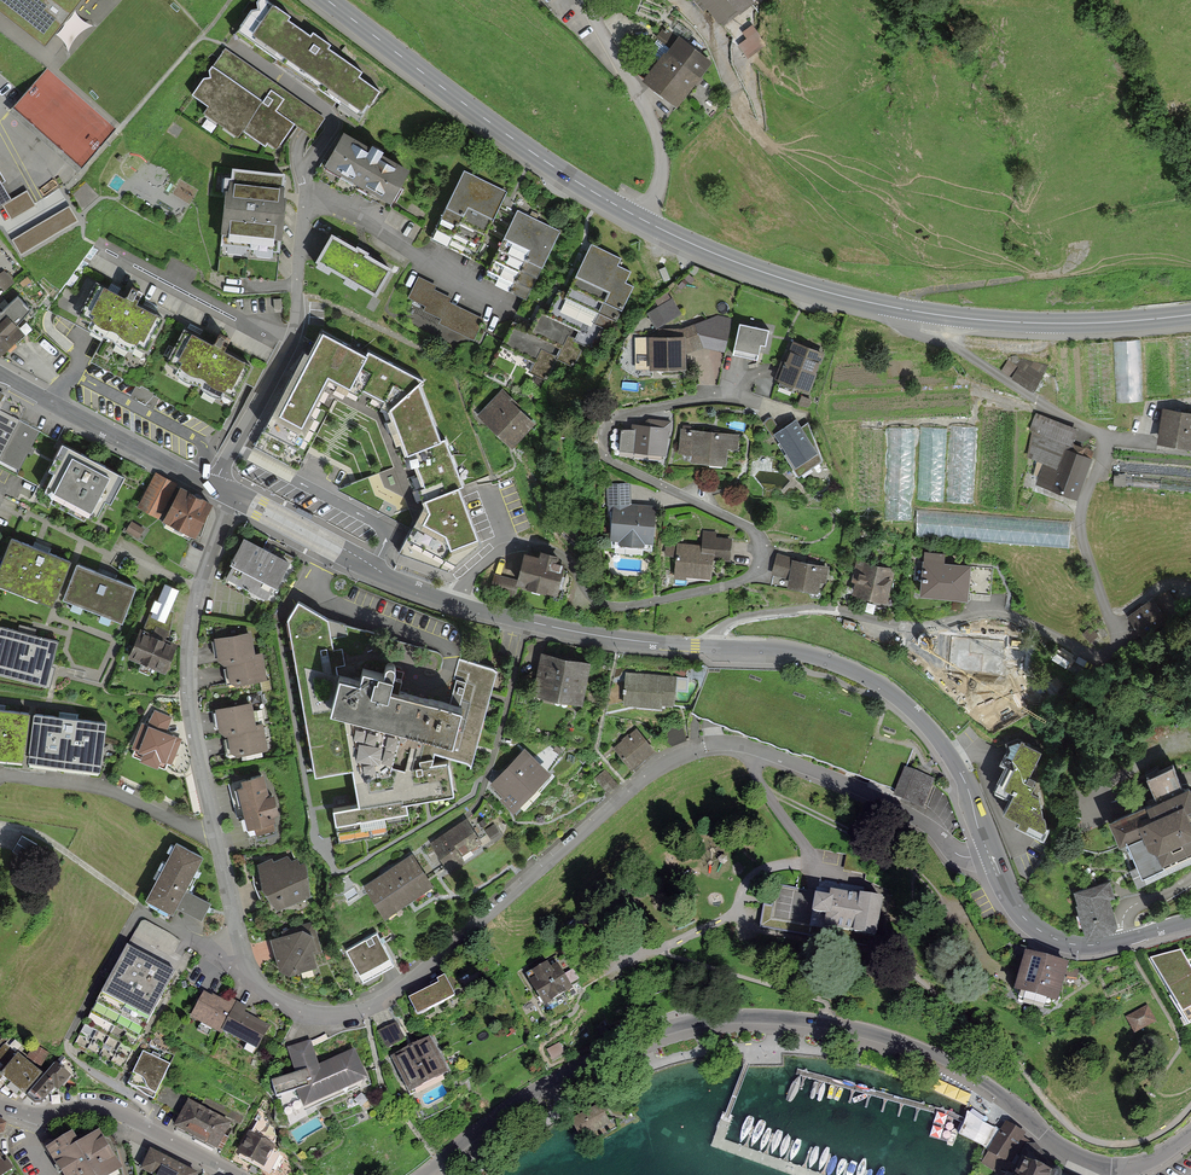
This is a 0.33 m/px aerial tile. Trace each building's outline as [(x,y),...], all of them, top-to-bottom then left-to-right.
[(47,47),(84,0),(0,0),(0,9),(47,47)] [(236,35),(363,120),(389,81),(267,0),(260,0),(236,35)] [(733,15),(754,0),(723,0),(733,15)] [(753,26),(743,32),(747,39),(739,45),(748,58),(766,46),(753,26)] [(651,83),(679,101),(708,56),(680,38),(651,83)] [(221,53),(194,96),(214,109),(211,114),(246,136),(249,131),(277,149),(294,121),(313,134),(323,118),(221,53)] [(45,76),(12,114),(82,173),(114,131),(45,76)] [(349,131),(331,161),(392,198),(410,168),(349,131)] [(291,176),(233,172),(229,246),(286,249),(291,176)] [(510,195),(463,173),(433,237),(479,259),(510,195)] [(561,233),(521,213),(489,277),(529,298),(561,233)] [(335,233),(321,257),(379,291),(393,267),(335,233)] [(517,320),(506,347),(551,366),(555,357),(574,366),(584,344),(601,351),(611,328),(617,331),(637,285),(630,281),(635,269),(622,264),(625,257),(591,242),(570,292),(561,288),(550,313),(540,308),(532,326),(517,320)] [(439,324),(476,339),(487,313),(416,283),(408,301),(443,316),(439,324)] [(107,338),(94,363),(151,391),(215,422),(222,426),(236,398),(253,364),(99,288),(81,325),(96,332),(107,338)] [(656,328),(683,315),(675,299),(649,312),(656,328)] [(0,309),(0,346),(10,355),(33,331),(5,304),(0,309)] [(659,336),(648,337),(648,350),(637,351),(638,366),(684,364),(684,351),(704,344),(723,348),(730,319),(718,316),(683,328),(659,329),(659,336)] [(767,328),(740,322),(734,352),(756,356),(759,340),(765,341),(767,328)] [(316,327),(284,388),(314,403),(328,375),(349,385),(366,352),(316,327)] [(794,341),(780,375),(808,386),(821,351),(794,341)] [(1064,349),(1072,413),(1190,404),(1190,341),(1064,349)] [(366,352),(349,385),(389,406),(419,381),(422,378),(367,350),(366,352)] [(1009,360),(1002,373),(1034,391),(1046,370),(1023,357),(1018,365),(1009,360)] [(419,381),(389,406),(411,461),(415,460),(433,454),(428,441),(441,437),(419,381)] [(254,446),(298,468),(328,410),(314,403),(284,388),(254,446)] [(503,390),(481,413),(512,442),(532,422),(513,404),(515,402),(503,390)] [(1171,439),(1190,441),(1190,408),(1175,406),(1171,439)] [(18,468),(38,431),(0,411),(0,458),(18,468)] [(1038,480),(1076,495),(1091,455),(1069,447),(1076,429),(1036,413),(1031,428),(1034,429),(1029,455),(1045,461),(1038,480)] [(622,429),(620,448),(664,453),(664,447),(667,448),(670,421),(647,419),(646,425),(634,424),(633,430),(622,429)] [(803,419),(781,434),(807,473),(829,458),(803,419)] [(1018,419),(860,429),(864,517),(1025,508),(1018,419)] [(735,432),(690,429),(688,451),(706,452),(706,458),(734,460),(735,432)] [(433,454),(415,460),(424,483),(418,485),(422,496),(459,483),(462,482),(446,435),(441,437),(428,441),(433,454)] [(128,475),(68,443),(55,468),(61,471),(51,489),(99,515),(109,497),(115,500),(128,475)] [(155,473),(138,505),(158,515),(175,483),(155,473)] [(612,509),(610,539),(654,542),(656,505),(632,503),(630,482),(607,483),(608,510),(612,509)] [(459,483),(422,496),(424,500),(400,550),(447,569),(480,542),(459,483)] [(179,486),(163,517),(198,534),(213,504),(179,486)] [(1040,544),(1070,544),(1069,521),(1044,521),(1044,531),(1040,532),(1040,544)] [(131,522),(127,534),(142,539),(146,527),(131,522)] [(954,536),(954,526),(920,525),(920,534),(954,536)] [(0,576),(0,579),(55,600),(72,557),(16,535),(0,576)] [(680,543),(678,572),(717,574),(718,557),(727,558),(728,541),(702,539),(701,545),(680,543)] [(286,561),(243,543),(227,580),(270,598),(286,561)] [(676,544),(666,545),(667,557),(677,557),(676,544)] [(931,555),(928,595),(989,600),(992,568),(948,565),(949,556),(931,555)] [(528,557),(521,584),(565,595),(570,576),(556,573),(559,565),(528,557)] [(824,564),(778,557),(776,569),(798,573),(797,585),(820,589),(824,564)] [(140,586),(83,564),(70,596),(128,619),(140,586)] [(896,600),(899,566),(869,565),(866,598),(896,600)] [(154,603),(132,655),(164,668),(174,642),(163,638),(174,611),(168,608),(176,588),(164,583),(156,604),(154,603)] [(1167,590),(1131,615),(1141,631),(1178,606),(1167,590)] [(328,620),(298,603),(288,622),(315,778),(352,773),(358,808),(333,813),(336,829),(409,816),(407,806),(454,798),(449,764),(432,767),(434,754),(472,767),(484,721),(497,672),(458,660),(449,711),(419,704),(391,697),(396,673),(393,670),(390,669),(385,672),(383,681),(362,676),(360,688),(341,684),(337,667),(345,665),(341,648),(334,649),(328,620)] [(0,627),(0,671),(49,682),(59,640),(0,627)] [(227,657),(252,653),(249,633),(218,638),(221,658),(227,657)] [(966,636),(964,660),(1011,664),(1013,639),(966,636)] [(252,653),(227,657),(231,680),(264,675),(261,652),(252,653)] [(584,661),(544,654),(537,692),(577,699),(584,661)] [(675,678),(628,673),(626,700),(660,704),(660,699),(673,701),(675,678)] [(229,729),(254,725),(250,703),(218,708),(222,730),(229,729)] [(0,708),(0,751),(23,754),(29,712),(0,708)] [(142,724),(131,748),(144,754),(141,762),(158,770),(161,761),(172,765),(181,739),(166,733),(172,717),(154,710),(148,726),(142,724)] [(106,720),(39,713),(34,755),(100,763),(106,720)] [(254,725),(229,729),(233,751),(265,746),(261,724),(254,725)] [(650,748),(636,731),(618,747),(632,764),(650,748)] [(1059,825),(1048,793),(1040,790),(1047,774),(1038,770),(1047,749),(1016,735),(1005,761),(1012,764),(1000,789),(1017,796),(1009,813),(1056,834),(1059,825)] [(547,771),(524,750),(494,782),(506,793),(503,796),(514,806),(547,771)] [(1112,817),(1122,837),(1127,835),(1141,867),(1190,844),(1190,789),(1188,784),(1183,786),(1173,764),(1151,774),(1161,796),(1112,817)] [(935,779),(905,767),(893,796),(923,808),(935,779)] [(269,776),(231,785),(243,831),(281,822),(269,776)] [(466,820),(433,842),(450,866),(463,858),(459,852),(479,839),(466,820)] [(205,859),(174,844),(149,898),(180,913),(183,906),(209,918),(216,904),(190,891),(205,859)] [(293,851),(258,867),(276,909),(312,894),(293,851)] [(411,856),(367,885),(385,911),(429,882),(411,856)] [(1109,880),(1076,890),(1088,931),(1115,923),(1107,896),(1113,894),(1109,880)] [(763,928),(776,931),(780,916),(789,918),(794,899),(789,898),(791,889),(773,884),(763,928)] [(846,893),(828,891),(827,903),(824,930),(842,931),(873,934),(889,936),(891,912),(892,898),(877,897),(846,893)] [(172,957),(181,937),(141,920),(130,946),(158,958),(161,952),(172,957)] [(315,927),(274,940),(286,978),(327,966),(315,927)] [(376,932),(348,948),(364,976),(392,960),(376,932)] [(1152,956),(1190,1002),(1190,944),(1152,956)] [(175,971),(128,946),(74,1046),(121,1071),(175,971)] [(1066,964),(1027,953),(1017,988),(1056,999),(1066,964)] [(538,977),(531,981),(545,1003),(570,988),(557,966),(551,969),(547,964),(535,972),(538,977)] [(411,999),(418,1013),(453,995),(443,977),(438,980),(440,983),(411,999)] [(237,1012),(207,997),(197,1018),(228,1032),(237,1012)] [(1154,1020),(1147,1006),(1128,1017),(1135,1031),(1154,1020)] [(279,1031),(242,1014),(233,1034),(269,1052),(279,1031)] [(396,1024),(380,1032),(387,1046),(403,1039),(396,1024)] [(429,1040),(394,1057),(411,1090),(445,1073),(429,1040)] [(277,1095),(297,1088),(306,1107),(366,1079),(353,1051),(318,1067),(310,1043),(289,1050),(297,1074),(273,1082),(277,1095)] [(28,1096),(44,1076),(7,1044),(0,1052),(0,1080),(4,1076),(28,1096)] [(48,1054),(34,1046),(28,1058),(41,1066),(48,1054)] [(170,1065),(143,1052),(128,1083),(141,1090),(144,1093),(154,1098),(170,1065)] [(44,1076),(28,1096),(37,1103),(43,1103),(56,1087),(58,1089),(70,1075),(55,1063),(44,1076)] [(621,1091),(570,1120),(585,1147),(637,1118),(621,1091)] [(232,1122),(188,1099),(173,1128),(217,1151),(232,1122)] [(1016,1128),(999,1120),(997,1125),(971,1113),(963,1130),(989,1142),(986,1150),(1002,1157),(1016,1128)] [(64,1174),(125,1174),(116,1147),(100,1133),(79,1144),(72,1133),(54,1145),(49,1140),(43,1143),(64,1174)] [(280,1152),(249,1136),(239,1155),(270,1171),(280,1152)] [(154,1174),(199,1174),(150,1154),(143,1169),(154,1174)] [(1024,1160),(1018,1174),(1059,1174),(1024,1160)] [(0,1162),(0,1174),(2,1174),(11,1168),(7,1162),(2,1165),(0,1162)]
